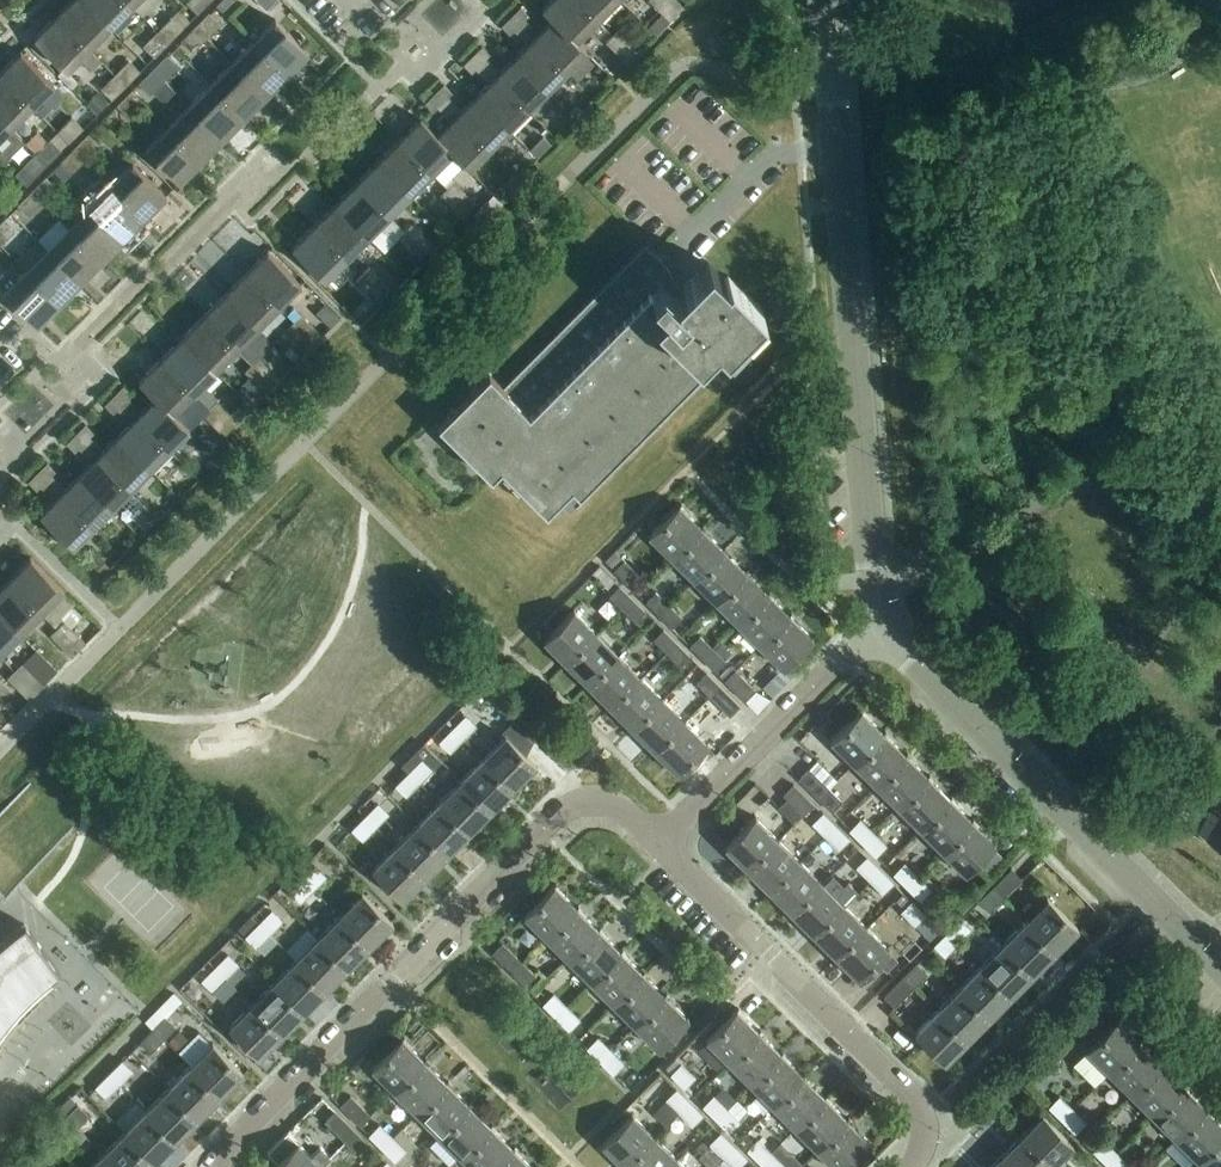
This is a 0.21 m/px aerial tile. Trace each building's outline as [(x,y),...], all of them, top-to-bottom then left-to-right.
[(57,14),(90,47),(112,26),(85,0),(71,0),(57,14)] [(112,26),(133,5),(127,0),(85,0),(112,26)] [(186,3),(197,14),(211,0),(188,0),(186,3)] [(217,6),(228,17),(243,3),(240,0),(223,0),(217,6)] [(266,9),(275,0),(257,0),(266,9)] [(576,41),(588,29),(597,38),(606,29),(597,20),(576,0),(551,0),(542,9),(552,19),(575,42),(576,41)] [(597,20),(617,0),(576,0),(597,20)] [(658,10),(668,0),(648,0),(658,10)] [(658,10),(669,21),(683,7),(676,0),(668,0),(658,10)] [(510,34),(514,30),(525,19),(528,15),(520,7),(501,26),(510,34)] [(210,13),(196,28),(207,39),(221,25),(210,13)] [(90,47),(57,14),(34,38),(67,71),(80,57),(92,69),(101,61),(89,49),(90,47)] [(171,17),(157,32),(168,43),(182,29),(171,17)] [(275,19),(253,41),(286,75),(308,53),(275,19)] [(514,57),(547,91),(566,71),(533,38),(538,33),(525,19),(514,30),(527,44),(514,57)] [(533,38),(566,71),(586,51),(576,41),(575,42),(552,19),(538,33),(533,38)] [(207,39),(196,28),(182,42),(193,53),(207,39)] [(605,42),(616,53),(630,39),(619,28),(605,42)] [(168,43),(157,32),(143,46),(154,57),(168,43)] [(630,39),(616,53),(627,64),(641,49),(630,39)] [(253,41),(232,63),(265,96),(286,75),(253,41)] [(471,73),(475,69),(486,58),(490,54),(482,46),(463,64),(471,73)] [(0,72),(0,75),(32,106),(32,107),(42,117),(50,109),(40,99),(54,84),(20,51),(0,72)] [(167,56),(153,70),(164,81),(178,67),(167,56)] [(494,77),(528,110),(547,91),(514,57),(500,71),(494,77)] [(475,96),(508,130),(528,110),(494,77),(500,71),(486,58),(475,69),(489,82),(475,96)] [(128,60),(114,74),(126,86),(140,71),(128,60)] [(232,63),(210,84),(244,117),(265,96),(232,63)] [(164,81),(153,70),(139,84),(150,95),(164,81)] [(126,86),(114,74),(100,89),(112,100),(126,86)] [(10,128),(32,107),(32,106),(0,75),(0,117),(10,128)] [(210,84),(189,106),(222,139),(244,117),(210,84)] [(433,111),(437,107),(448,96),(452,93),(443,84),(425,103),(433,111)] [(118,106),(129,117),(143,103),(132,92),(118,106)] [(443,113),(429,127),(437,135),(436,135),(453,152),(452,152),(469,169),(489,149),(456,115),(461,110),(448,96),(437,107),(443,113)] [(456,115),(489,149),(508,130),(475,96),(461,110),(456,115)] [(189,106),(168,127),(201,160),(222,139),(189,106)] [(10,128),(0,117),(0,138),(10,128)] [(72,117),(57,132),(68,143),(83,129),(72,117)] [(420,118),(398,140),(432,173),(452,152),(453,152),(436,135),(437,135),(429,127),(420,118)] [(201,160),(168,127),(146,149),(179,182),(201,160)] [(89,135),(75,149),(86,160),(100,146),(89,135)] [(50,139),(36,153),(47,164),(61,150),(50,139)] [(398,140),(377,161),(410,195),(432,173),(398,140)] [(86,160),(75,149),(61,163),(62,164),(54,172),(77,195),(85,187),(72,174),(86,160)] [(47,164),(36,153),(22,167),(33,179),(47,164)] [(377,161),(355,183),(389,216),(410,195),(377,161)] [(132,163),(110,185),(144,218),(166,196),(132,163)] [(502,203),(523,182),(514,174),(494,195),(502,203)] [(46,178),(32,192),(43,203),(57,189),(46,178)] [(440,195),(451,206),(465,192),(454,181),(440,195)] [(0,189),(0,202),(5,207),(19,193),(8,182),(0,189)] [(355,183),(334,204),(368,237),(389,216),(355,183)] [(110,185),(89,206),(123,239),(144,218),(110,185)] [(43,203),(32,192),(18,206),(29,217),(43,203)] [(465,192),(451,206),(461,217),(475,203),(465,192)] [(493,194),(473,215),(474,215),(482,224),(486,220),(502,203),(494,195),(493,194)] [(334,204),(313,226),(346,259),(368,237),(334,204)] [(89,206),(68,228),(101,261),(123,239),(89,206)] [(0,224),(0,246),(15,232),(3,221),(0,224)] [(398,238),(408,248),(422,234),(412,224),(398,238)] [(346,259),(313,226),(291,247),(324,281),(346,259)] [(68,228),(46,249),(80,282),(101,261),(68,228)] [(422,234),(408,248),(419,259),(433,245),(422,234)] [(676,283),(674,280),(673,278),(672,275),(669,269),(664,262),(656,255),(645,244),(503,387),(488,373),(437,424),(490,477),(500,468),(546,513),(568,490),(575,498),(707,365),(700,358),(715,342),(724,350),(763,311),(728,276),(725,279),(708,262),(681,289),(679,287),(677,285),(676,283)] [(46,249),(25,271),(59,304),(80,282),(46,249)] [(245,273),(279,306),(301,284),(267,251),(245,273)] [(356,280),(366,291),(380,277),(369,267),(356,280)] [(59,304),(25,271),(3,292),(37,326),(59,304)] [(224,295),(257,328),(279,306),(245,273),(224,295)] [(380,277),(366,291),(376,302),(390,288),(380,277)] [(203,316),(236,349),(257,328),(224,295),(203,316)] [(287,329),(298,339),(312,325),(301,315),(287,329)] [(181,338),(215,371),(236,349),(203,316),(181,338)] [(312,325),(298,339),(308,350),(322,336),(312,325)] [(160,359),(193,392),(215,371),(181,338),(160,359)] [(241,375),(252,386),(269,368),(258,357),(241,375)] [(172,414),(172,413),(193,392),(160,359),(138,381),(155,398),(155,397),(172,414)] [(269,368),(252,386),(262,396),(280,379),(269,368)] [(113,412),(117,408),(128,398),(132,394),(123,385),(105,404),(113,412)] [(136,417),(169,450),(189,430),(172,413),(172,414),(155,397),(155,398),(142,411),(136,417)] [(117,436),(150,469),(169,450),(136,417),(142,411),(128,398),(117,408),(131,422),(117,436)] [(202,414),(213,425),(227,411),(216,400),(202,414)] [(227,411),(213,425),(223,436),(237,421),(227,411)] [(75,451),(79,447),(89,437),(93,432),(85,424),(67,443),(75,451)] [(98,455),(131,489),(150,469),(117,436),(103,450),(98,455)] [(93,461),(79,475),(112,508),(131,489),(98,455),(103,450),(89,437),(79,447),(93,461)] [(37,490),(40,486),(51,475),(55,471),(47,463),(28,482),(37,490)] [(51,475),(40,486),(54,499),(39,514),(73,548),(93,527),(60,494),(65,489),(51,475)] [(79,475),(65,489),(60,494),(93,527),(112,508),(79,475)] [(157,518),(142,504),(131,516),(145,530),(157,518)] [(648,536),(671,558),(702,527),(679,505),(648,536)] [(671,558),(693,580),(724,549),(702,527),(671,558)] [(693,580),(715,602),(746,571),(724,549),(693,580)] [(30,558),(8,580),(42,613),(64,591),(30,558)] [(99,559),(93,565),(101,573),(108,567),(99,559)] [(637,573),(624,560),(614,570),(627,583),(637,573)] [(715,602),(738,624),(768,593),(746,571),(715,602)] [(0,588),(0,614),(20,634),(42,613),(8,580),(0,588)] [(609,595),(622,608),(632,598),(619,585),(609,595)] [(646,602),(659,615),(669,605),(657,592),(646,602)] [(738,624),(760,646),(790,616),(768,593),(738,624)] [(632,598),(622,608),(635,621),(645,611),(632,598)] [(669,605),(659,615),(672,628),(682,617),(669,605)] [(543,641),(566,664),(597,633),(574,610),(543,641)] [(20,634),(0,614),(0,655),(20,634)] [(790,616),(760,646),(782,669),(813,638),(790,616)] [(50,635),(61,646),(75,632),(64,621),(50,635)] [(653,639),(666,652),(676,642),(663,629),(653,639)] [(75,632),(61,646),(71,657),(86,643),(75,632)] [(566,664),(588,686),(619,655),(597,633),(566,664)] [(690,646),(703,659),(713,649),(700,636),(690,646)] [(676,642),(666,652),(679,665),(689,655),(676,642)] [(713,649),(703,659),(716,671),(726,661),(713,649)] [(588,686),(610,708),(641,677),(619,655),(588,686)] [(7,678),(18,689),(32,675),(21,664),(7,678)] [(725,680),(745,701),(755,690),(735,670),(725,680)] [(696,683),(709,696),(720,686),(707,673),(696,683)] [(32,675),(18,689),(29,699),(43,685),(32,675)] [(610,708),(633,730),(663,699),(641,677),(610,708)] [(720,686),(709,696),(729,716),(740,706),(720,686)] [(633,730),(655,752),(685,721),(663,699),(633,730)] [(831,741),(853,764),(884,733),(861,710),(831,741)] [(465,716),(453,729),(463,739),(475,726),(465,716)] [(685,721),(655,752),(677,774),(708,743),(685,721)] [(463,739),(453,729),(440,742),(450,752),(463,739)] [(853,764),(876,786),(906,755),(884,733),(853,764)] [(505,735),(482,758),(513,789),(536,766),(505,735)] [(876,786),(898,808),(928,777),(906,755),(876,786)] [(482,758),(460,780),(491,811),(513,789),(482,758)] [(421,760),(409,773),(419,783),(432,770),(421,760)] [(799,779),(819,799),(829,789),(809,769),(799,779)] [(419,783),(409,773),(396,786),(406,796),(419,783)] [(898,808),(920,830),(950,799),(928,777),(898,808)] [(460,780),(438,802),(469,833),(491,811),(460,780)] [(778,809),(794,825),(814,805),(793,785),(783,795),(787,799),(778,809)] [(829,789),(819,799),(832,812),(842,802),(829,789)] [(1214,809),(1198,835),(1207,840),(1207,841),(1220,849),(1220,798),(1214,809)] [(920,830),(942,852),(973,821),(950,799),(920,830)] [(438,802),(416,824),(447,855),(469,833),(438,802)] [(378,804),(365,817),(375,827),(388,814),(378,804)] [(813,824),(826,836),(836,826),(823,814),(813,824)] [(375,827),(365,817),(352,830),(362,840),(375,827)] [(725,848),(747,870),(778,839),(755,817),(725,848)] [(850,830),(863,843),(873,833),(860,820),(850,830)] [(973,821),(942,852),(965,874),(995,843),(973,821)] [(416,824),(394,847),(425,877),(447,855),(416,824)] [(836,826),(826,836),(838,849),(848,839),(836,826)] [(873,833),(863,843),(876,856),(886,846),(873,833)] [(747,870),(770,892),(800,861),(778,839),(747,870)] [(425,877),(394,847),(372,869),(403,900),(425,877)] [(5,899),(26,878),(0,852),(0,894),(5,899)] [(857,868),(870,880),(880,870),(867,857),(857,868)] [(770,892),(792,914),(822,883),(800,861),(770,892)] [(894,874),(907,887),(917,877),(904,864),(894,874)] [(315,867),(302,880),(312,890),(325,877),(315,867)] [(1011,869),(991,889),(1002,899),(1022,879),(1011,869)] [(880,870),(870,880),(882,893),(892,883),(880,870)] [(917,877),(907,887),(920,900),(930,889),(917,877)] [(312,890),(302,880),(290,893),(300,903),(312,890)] [(814,936),(845,905),(857,893),(847,883),(834,895),(822,883),(792,914),(814,936)] [(523,916),(546,939),(577,908),(554,885),(523,916)] [(1002,899),(991,889),(979,901),(989,912),(1002,899)] [(362,893),(339,916),(370,946),(393,924),(362,893)] [(1047,899),(1025,921),(1056,952),(1078,929),(1047,899)] [(902,912),(915,925),(925,915),(912,902),(902,912)] [(814,936),(836,958),(867,927),(845,905),(814,936)] [(546,939),(568,961),(599,930),(577,908),(546,939)] [(271,911),(259,924),(269,934),(281,921),(271,911)] [(339,916),(317,938),(348,968),(370,946),(339,916)] [(960,920),(948,933),(958,943),(970,930),(960,920)] [(1025,921),(1003,943),(1034,974),(1056,952),(1025,921)] [(269,934),(259,924),(246,937),(256,947),(269,934)] [(7,1026),(16,1014),(37,993),(60,974),(24,925),(14,933),(4,941),(0,945),(0,1035),(7,1026)] [(867,927),(836,958),(859,981),(877,962),(888,951),(889,950),(867,927)] [(568,961),(590,983),(621,952),(599,930),(568,961)] [(958,943),(948,933),(935,946),(945,956),(958,943)] [(317,938),(295,960),(326,991),(348,968),(317,938)] [(492,954),(512,974),(522,963),(502,943),(492,954)] [(1003,943),(981,966),(1012,996),(1034,974),(1003,943)] [(888,951),(877,962),(886,971),(896,960),(888,951)] [(590,983),(613,1005),(643,974),(621,952),(590,983)] [(228,955),(215,968),(225,978),(238,965),(228,955)] [(295,960),(273,982),(304,1013),(326,991),(295,960)] [(522,963),(512,974),(525,986),(535,976),(522,963)] [(917,964),(904,977),(914,987),(927,974),(917,964)] [(981,966),(959,988),(990,1018),(1012,996),(981,966)] [(225,978),(215,968),(202,981),(212,991),(225,978)] [(613,1005),(635,1027),(665,996),(643,974),(613,1005)] [(914,987),(904,977),(884,997),(894,1007),(914,987)] [(273,982),(251,1004),(282,1035),(304,1013),(273,982)] [(959,988),(937,1010),(968,1040),(990,1018),(959,988)] [(543,1005),(556,1017),(566,1007),(553,995),(543,1005)] [(665,996),(635,1027),(658,1049),(688,1018),(665,996)] [(282,1035),(251,1004),(229,1027),(259,1057),(282,1035)] [(566,1007),(556,1017),(569,1030),(579,1020),(566,1007)] [(706,1040),(728,1063),(759,1032),(736,1009),(706,1040)] [(968,1040),(937,1010),(914,1033),(945,1063),(968,1040)] [(1074,1038),(1109,1073),(1139,1042),(1117,1019),(1110,1026),(1098,1014),(1074,1038)] [(165,1018),(153,1030),(163,1040),(176,1028),(165,1018)] [(163,1040),(153,1030),(140,1043),(150,1053),(163,1040)] [(728,1063),(751,1085),(781,1054),(759,1032),(728,1063)] [(371,1069),(394,1091),(425,1061),(402,1038),(371,1069)] [(588,1049),(600,1061),(610,1051),(598,1038),(588,1049)] [(1109,1073),(1131,1095),(1161,1064),(1139,1042),(1109,1073)] [(212,1044),(190,1066),(220,1097),(243,1074),(212,1044)] [(610,1051),(600,1061),(613,1074),(623,1064),(610,1051)] [(751,1085),(773,1107),(803,1076),(781,1054),(751,1085)] [(684,1088),(694,1077),(676,1059),(666,1069),(684,1088)] [(394,1091),(416,1114),(447,1083),(425,1061),(394,1091)] [(122,1062),(109,1074),(119,1084),(132,1072),(122,1062)] [(1131,1095),(1153,1117),(1184,1086),(1161,1064),(1131,1095)] [(190,1066),(168,1088),(198,1119),(220,1097),(190,1066)] [(119,1084),(109,1074),(96,1087),(106,1097),(119,1084)] [(773,1107),(795,1129),(826,1098),(803,1076),(773,1107)] [(416,1114),(438,1136),(469,1105),(447,1083),(416,1114)] [(1153,1117),(1175,1139),(1206,1108),(1184,1086),(1153,1117)] [(168,1088),(146,1110),(176,1141),(198,1119),(168,1088)] [(666,1100),(679,1113),(689,1103),(676,1090),(666,1100)] [(340,1106),(360,1127),(371,1116),(350,1096),(340,1106)] [(704,1107),(716,1119),(726,1109),(713,1097),(704,1107)] [(1050,1107),(1062,1120),(1072,1110),(1060,1097),(1050,1107)] [(795,1129),(817,1151),(848,1120),(826,1098),(795,1129)] [(689,1103),(679,1113),(692,1125),(702,1115),(689,1103)] [(438,1136),(461,1158),(491,1127),(469,1105),(438,1136)] [(78,1106),(65,1118),(75,1128),(88,1116),(78,1106)] [(1197,1161),(1220,1137),(1220,1123),(1206,1108),(1175,1139),(1197,1161)] [(726,1109),(716,1119),(729,1132),(739,1122),(726,1109)] [(146,1110),(124,1133),(154,1163),(176,1141),(146,1110)] [(1072,1110),(1062,1120),(1075,1133),(1085,1122),(1072,1110)] [(325,1122),(345,1142),(355,1132),(335,1112),(325,1122)] [(624,1166),(625,1166),(655,1137),(632,1114),(602,1145),(624,1166)] [(1020,1137),(1050,1166),(1051,1166),(1073,1145),(1042,1114),(1020,1137)] [(75,1128),(65,1118),(53,1131),(63,1141),(75,1128)] [(817,1151),(833,1166),(846,1166),(870,1142),(848,1120),(817,1151)] [(369,1136),(382,1148),(392,1138),(379,1126),(369,1136)] [(470,1166),(495,1166),(513,1149),(491,1127),(461,1158),(470,1166)] [(321,1166),(330,1158),(320,1148),(312,1157),(287,1132),(267,1153),(278,1164),(274,1166),(321,1166)] [(355,1132),(345,1142),(358,1155),(368,1144),(355,1132)] [(102,1155),(114,1166),(151,1166),(154,1163),(124,1133),(102,1155)] [(710,1144),(723,1156),(733,1146),(720,1134),(710,1144)] [(677,1159),(655,1137),(625,1166),(669,1166),(677,1159)] [(998,1159),(1006,1166),(1050,1166),(1020,1137),(998,1159)] [(1197,1161),(1203,1166),(1220,1166),(1220,1137),(1197,1161)] [(392,1138),(382,1148),(395,1161),(405,1151),(392,1138)] [(748,1150),(761,1163),(771,1153),(758,1140),(748,1150)] [(1094,1151),(1106,1164),(1116,1154),(1104,1141),(1094,1151)] [(723,1156),(734,1166),(738,1166),(746,1159),(733,1146),(723,1156)] [(495,1166),(532,1166),(513,1149),(495,1166)] [(761,1163),(765,1166),(782,1166),(783,1166),(771,1153),(761,1163)] [(1106,1164),(1110,1166),(1128,1166),(1129,1166),(1116,1154),(1106,1164)] [(102,1155),(89,1166),(114,1166),(102,1155)] [(677,1159),(669,1166),(685,1166),(677,1159)]
